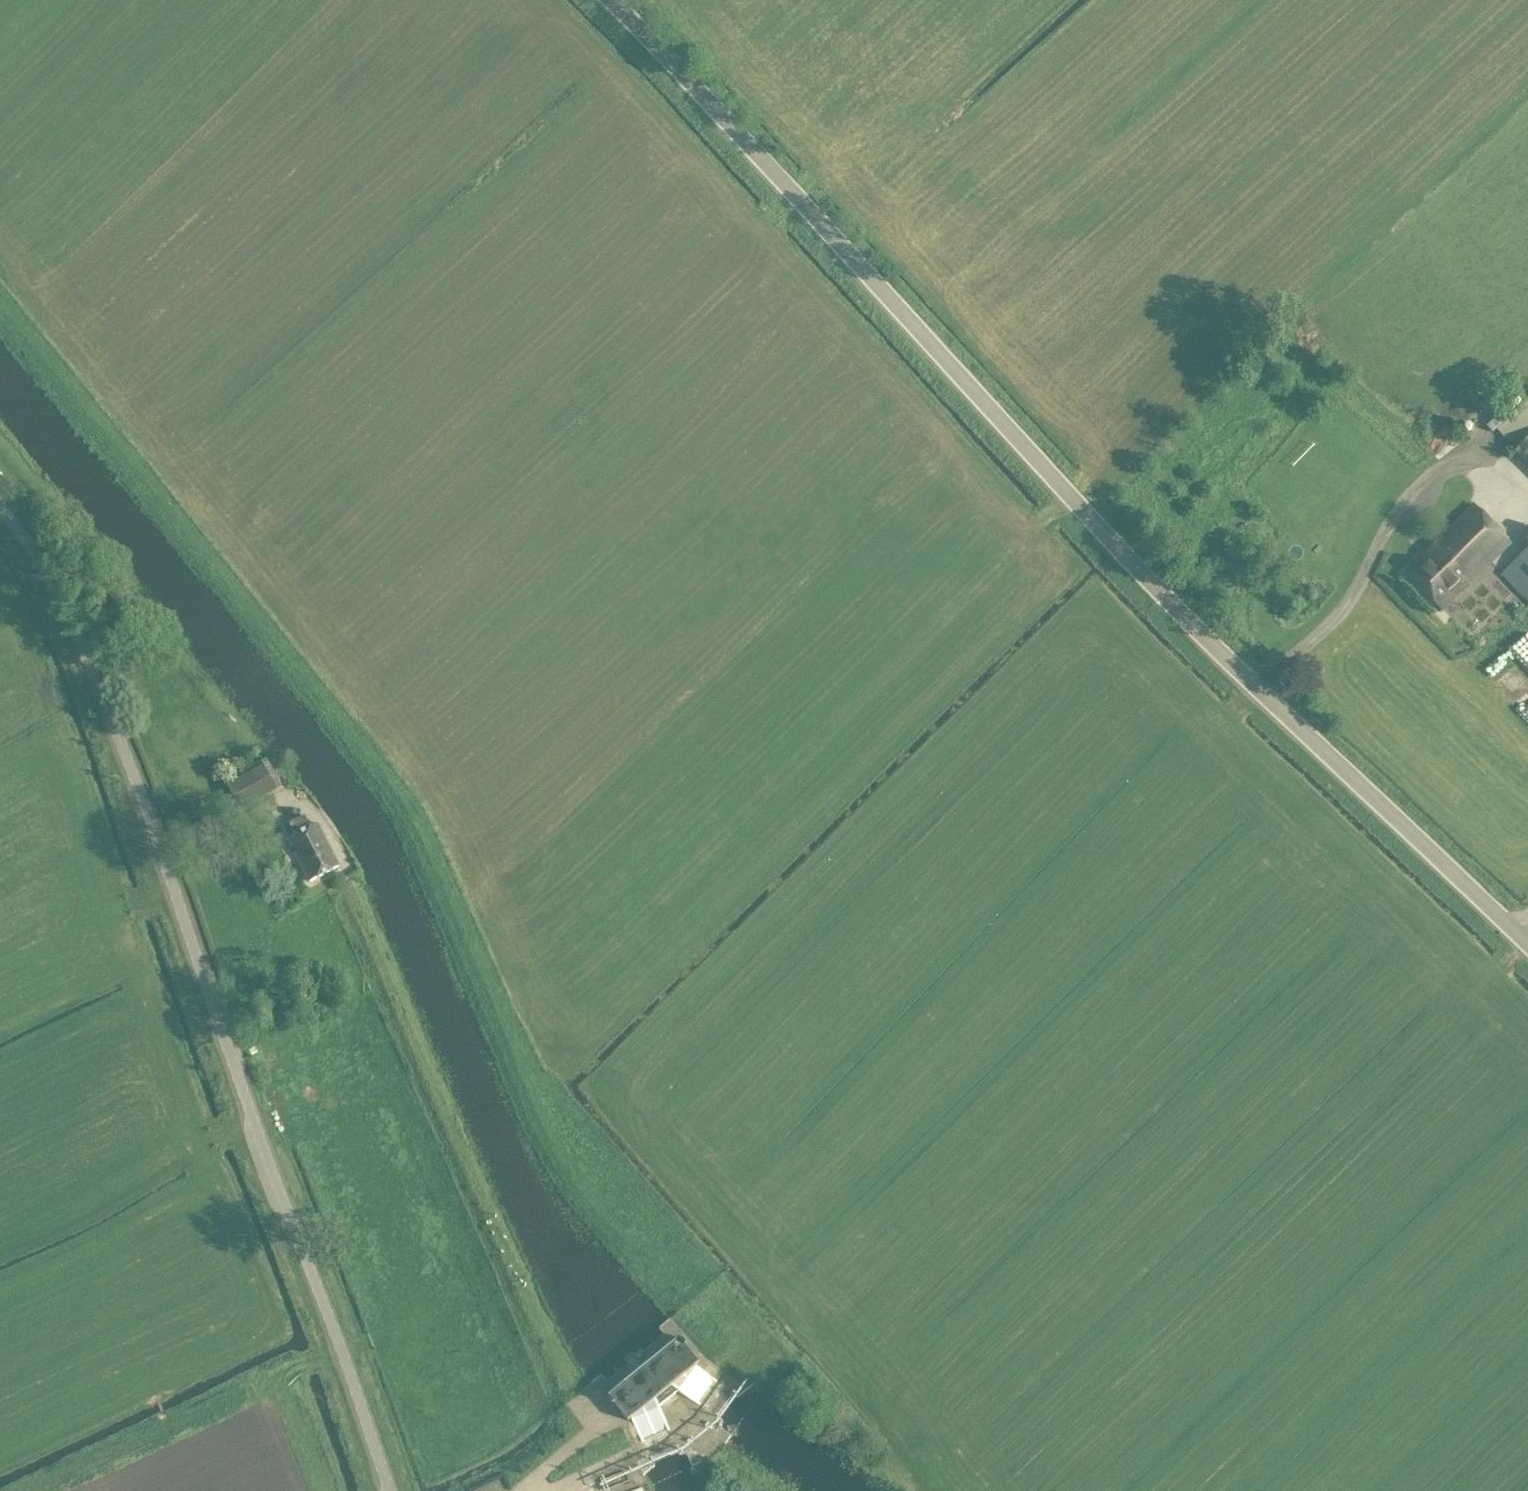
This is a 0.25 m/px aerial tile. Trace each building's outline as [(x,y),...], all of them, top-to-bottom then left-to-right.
[(1516,452),(1527,464),(1527,439),(1516,452)] [(1510,541),(1475,505),(1406,573),(1442,608),(1510,541)] [(1503,573),(1527,598),(1527,549),(1503,573)] [(1500,644),(1527,676),(1527,628),(1524,623),(1500,644)] [(1513,697),(1527,714),(1527,685),(1513,697)] [(262,763),(228,782),(242,809),(276,788),(262,763)] [(337,866),(316,824),(309,828),(303,815),(289,823),(295,835),(288,838),(309,880),(337,866)] [(698,1361),(678,1338),(659,1353),(622,1382),(607,1395),(627,1419),(643,1406),(679,1377),(698,1361)]
